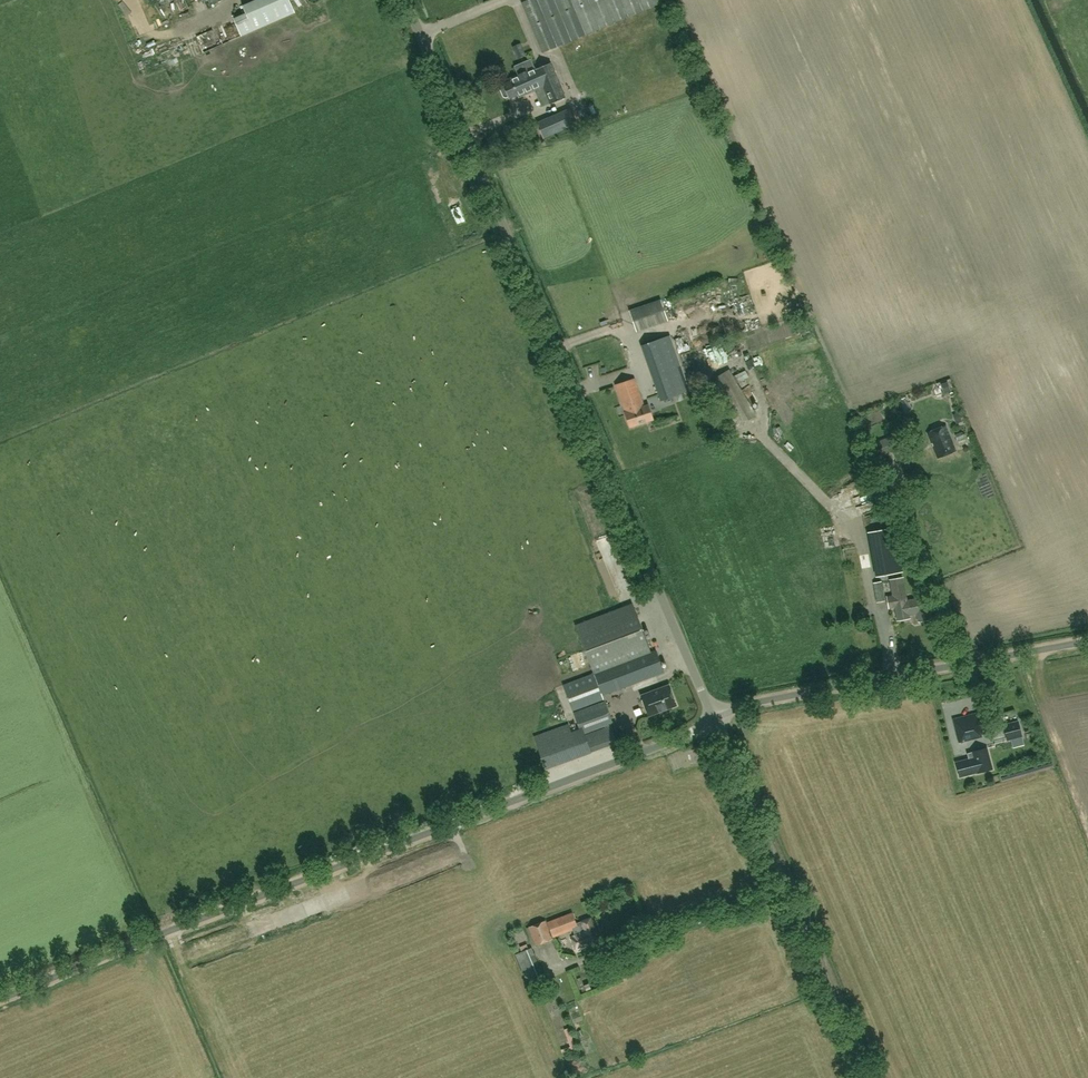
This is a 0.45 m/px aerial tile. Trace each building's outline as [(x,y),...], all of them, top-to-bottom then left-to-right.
[(162,15),(174,10),(170,0),(155,0),(162,15)] [(243,5),(246,13),(234,18),(241,36),(295,13),(290,0),(255,0),(243,5)] [(656,0),(527,0),(521,2),(542,52),(657,4),(656,0)] [(521,43),(512,46),(516,59),(526,56),(521,43)] [(551,104),(567,98),(552,63),(537,69),(536,67),(511,78),(511,80),(503,84),(504,86),(502,87),(501,90),(504,96),(506,97),(509,96),(510,99),(518,95),(519,97),(544,87),(551,104)] [(536,124),(543,139),(578,124),(571,109),(536,124)] [(668,321),(661,299),(630,310),(637,331),(668,321)] [(619,310),(621,323),(629,322),(627,308),(619,310)] [(796,319),(800,332),(810,329),(805,316),(796,319)] [(693,340),(706,335),(704,330),(691,334),(693,340)] [(641,345),(660,400),(688,391),(669,335),(641,345)] [(686,375),(696,371),(688,349),(678,353),(686,375)] [(730,369),(711,380),(737,426),(756,414),(730,369)] [(633,378),(616,385),(626,412),(625,412),(631,427),(653,418),(648,404),(643,406),(633,378)] [(928,433),(938,457),(956,450),(946,425),(928,433)] [(955,434),(957,440),(964,437),(962,432),(955,434)] [(893,436),(878,442),(883,455),(899,449),(893,436)] [(872,532),(880,575),(891,574),(902,571),(894,528),(872,532)] [(603,537),(595,538),(597,546),(604,545),(603,537)] [(794,546),(797,552),(805,548),(802,541),(794,546)] [(919,622),(931,620),(927,597),(907,601),(903,577),(890,580),(893,595),(887,596),(889,608),(895,607),(897,621),(910,618),(909,615),(917,613),(919,622)] [(876,602),(885,601),(882,581),(873,582),(876,602)] [(577,627),(581,639),(580,639),(593,673),(564,684),(573,710),(604,699),(603,696),(664,672),(656,650),(650,652),(633,605),(577,627)] [(834,638),(830,645),(836,649),(840,642),(834,638)] [(669,685),(640,696),(648,717),(677,706),(669,685)] [(1002,688),(993,692),(1001,711),(1010,708),(1002,688)] [(546,768),(617,742),(610,724),(613,723),(605,701),(574,712),(580,728),(572,731),(569,724),(534,736),(546,768)] [(978,713),(953,719),(959,742),(984,736),(978,713)] [(1022,721),(1007,724),(1011,739),(1026,736),(1022,721)] [(998,746),(1000,755),(1023,750),(1020,741),(998,746)] [(971,752),(972,758),(956,762),(960,776),(976,772),(977,773),(992,769),(987,748),(971,752)] [(571,936),(577,950),(600,941),(591,918),(581,921),(582,923),(577,925),(572,913),(548,922),(553,934),(573,926),(576,934),(571,936)] [(553,939),(546,920),(528,927),(535,945),(553,939)] [(531,947),(516,954),(527,981),(543,974),(531,947)]
